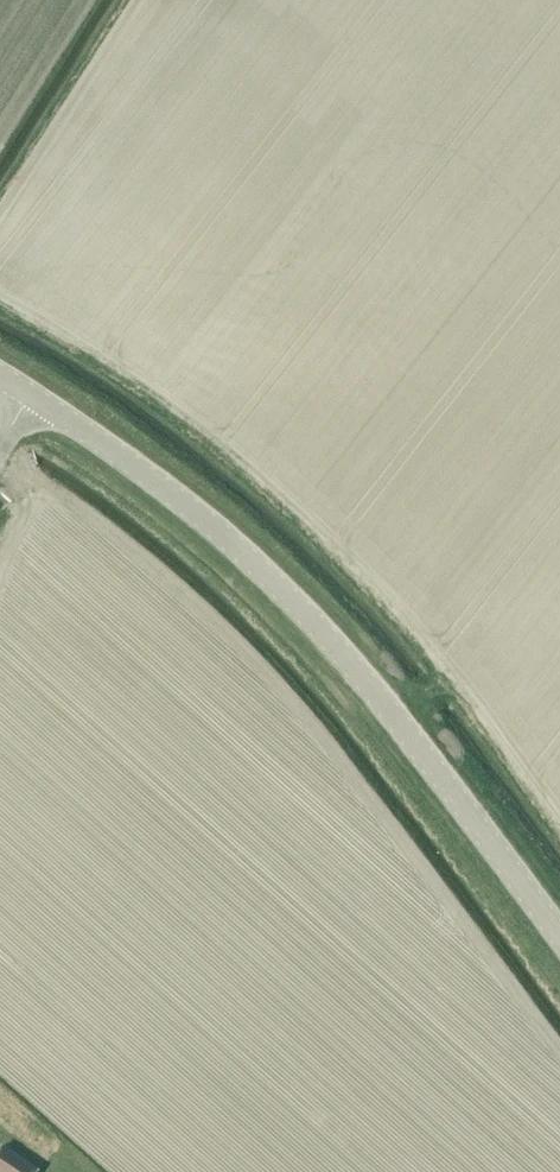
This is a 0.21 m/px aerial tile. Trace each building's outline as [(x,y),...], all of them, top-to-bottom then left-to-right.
[(3,1149),(0,1154),(0,1171),(37,1171),(3,1149)]
